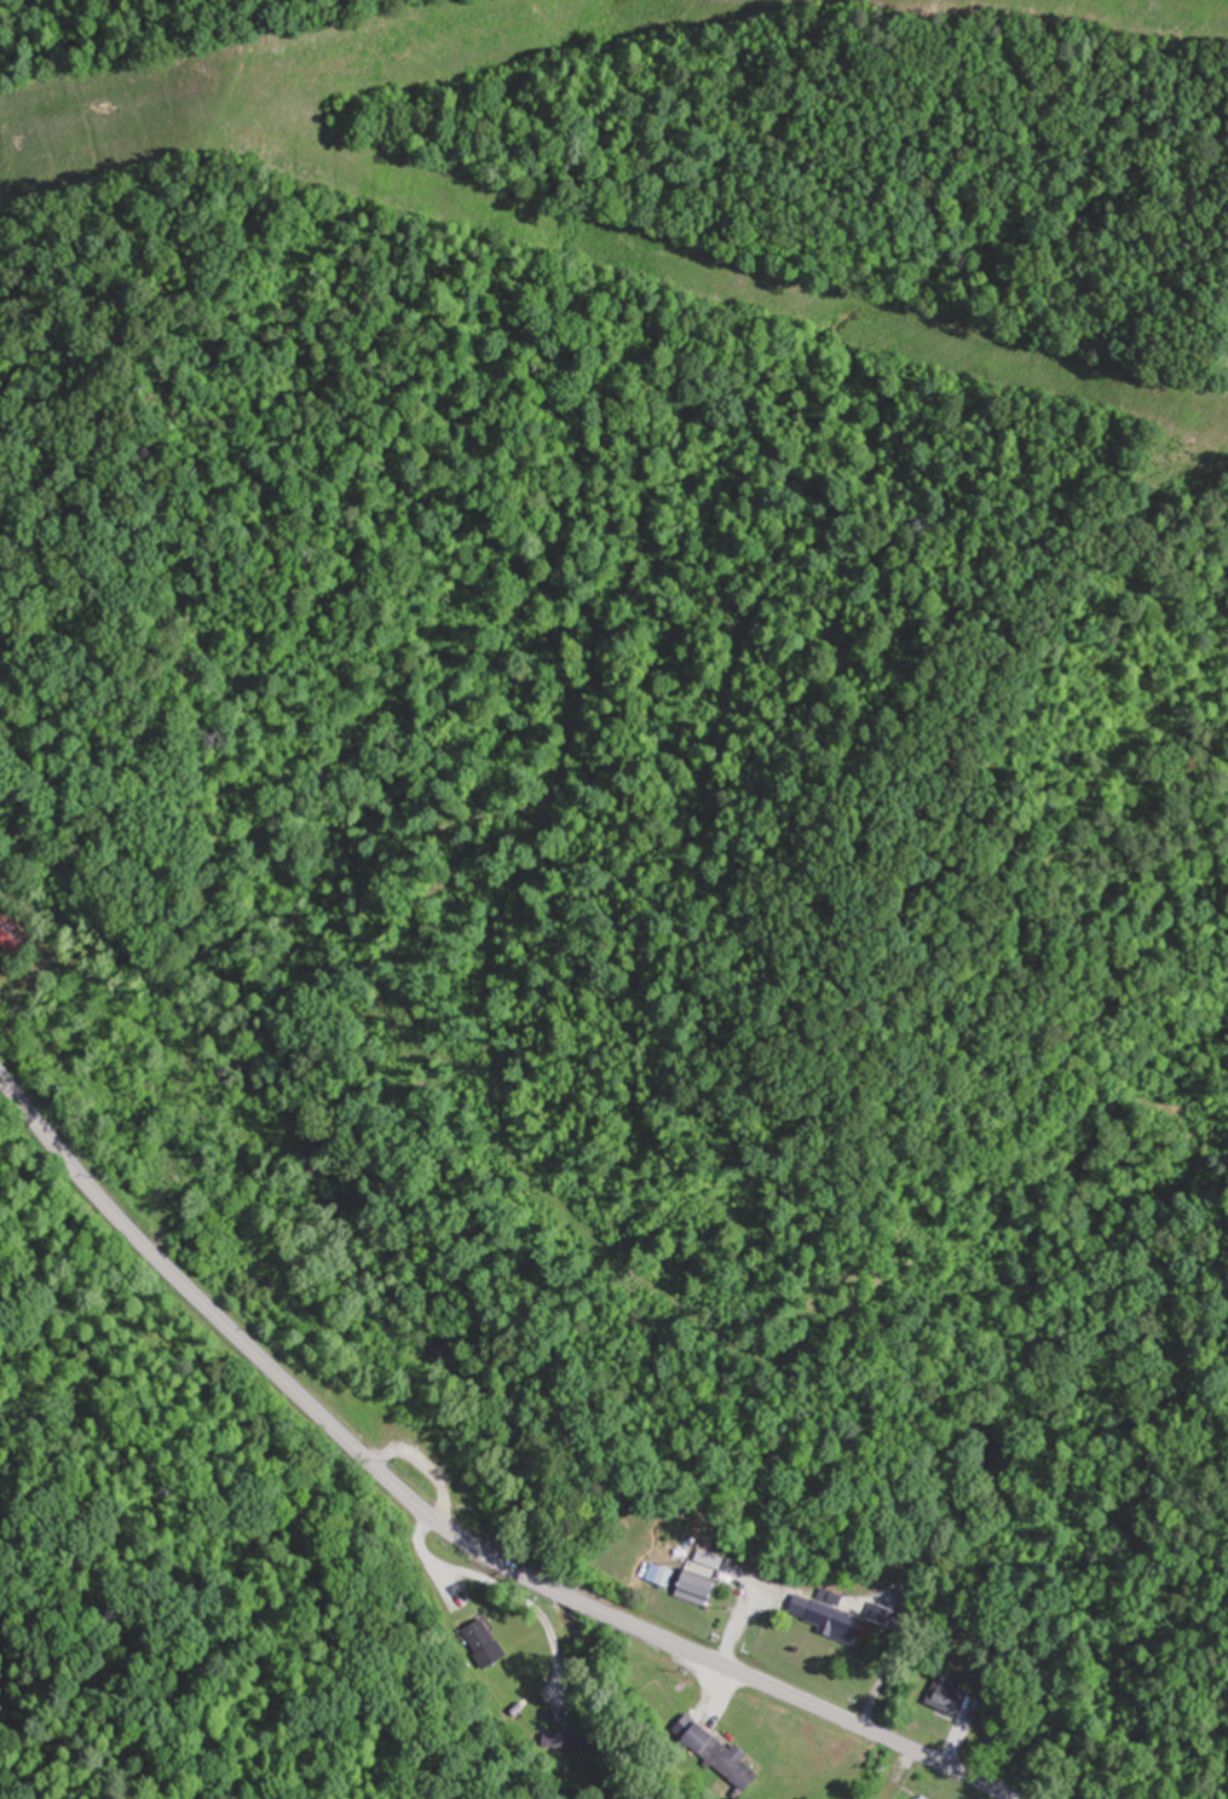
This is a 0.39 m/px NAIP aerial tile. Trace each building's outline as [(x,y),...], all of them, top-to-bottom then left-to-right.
[(20,963),(37,945),(5,913),(0,918),(0,943),(20,963)] [(13,1013),(0,998),(0,999),(0,1025),(13,1013)] [(661,1584),(674,1588),(679,1571),(666,1567),(661,1584)] [(727,1583),(687,1571),(679,1596),(719,1609),(727,1583)] [(860,1645),(868,1616),(798,1596),(793,1615),(828,1626),(825,1635),(860,1645)] [(891,1609),(876,1603),(869,1617),(885,1624),(891,1609)] [(510,1658),(500,1642),(485,1652),(495,1667),(510,1658)] [(933,1704),(960,1717),(972,1694),(945,1681),(933,1704)] [(763,1773),(700,1719),(681,1741),(745,1795),(763,1773)]
